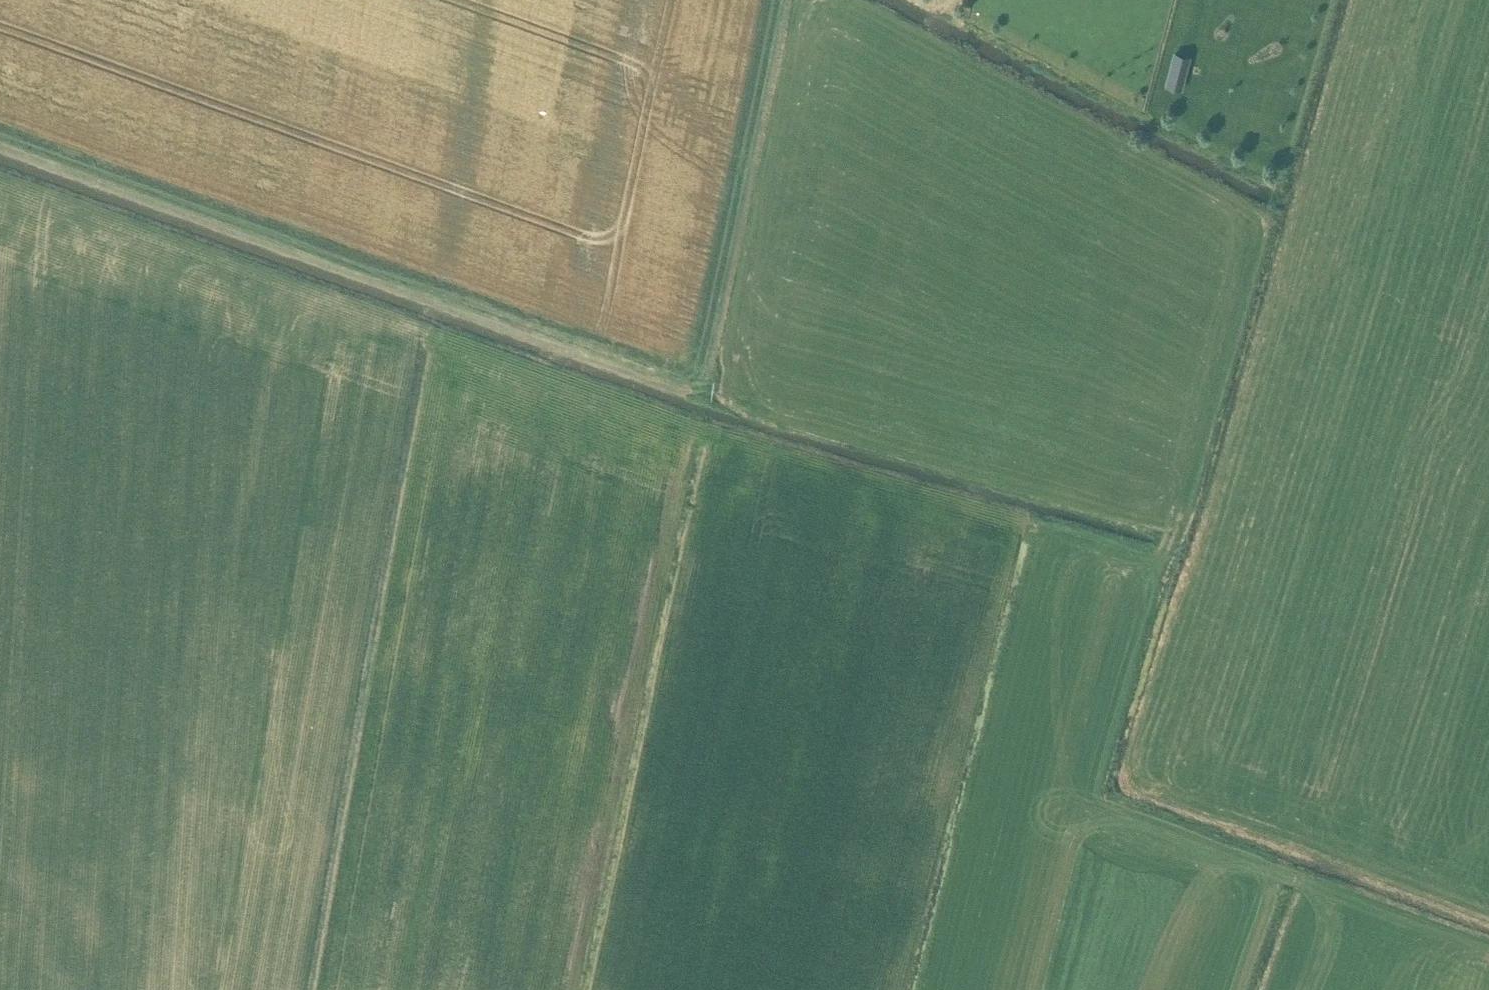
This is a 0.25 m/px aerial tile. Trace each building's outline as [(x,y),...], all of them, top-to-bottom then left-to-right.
[(1173,52),(1164,85),(1182,90),(1190,56),(1173,52)]
